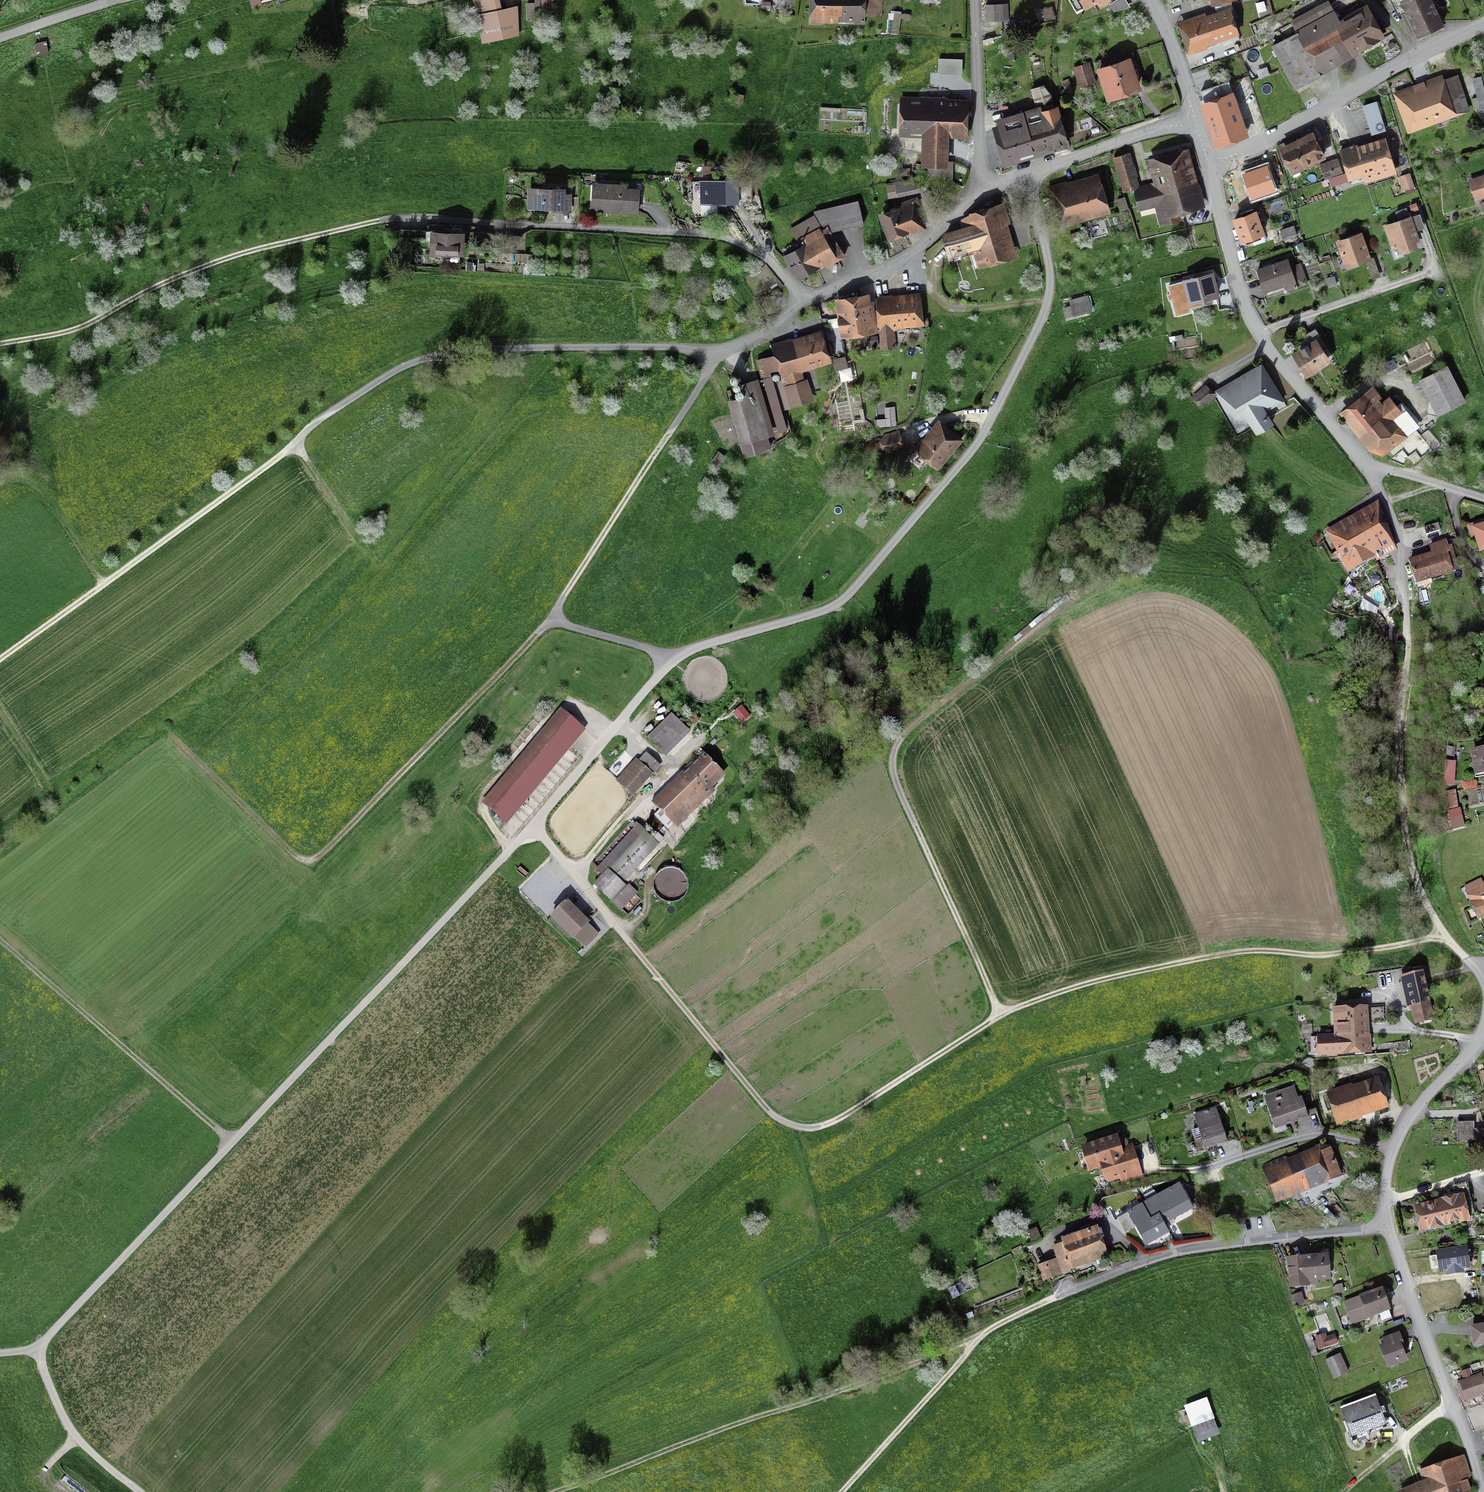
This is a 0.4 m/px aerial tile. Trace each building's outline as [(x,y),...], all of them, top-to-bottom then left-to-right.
[(500,0),(473,0),(483,43),(520,35),(519,6),(503,10),(500,0)] [(526,3),(527,20),(537,20),(537,15),(543,15),(542,11),(553,11),(553,0),(535,0),(535,2),(526,3)] [(810,21),(862,21),(862,0),(811,0),(810,21)] [(1443,26),(1432,0),(1405,0),(1402,1),(1418,37),(1443,26)] [(1315,69),(1378,35),(1365,11),(1338,25),(1327,4),(1293,22),(1300,34),(1273,48),(1296,89),(1319,76),(1315,69)] [(1001,5),(987,6),(988,20),(1003,19),(1001,5)] [(1240,35),(1233,12),(1180,29),(1187,52),(1240,35)] [(965,77),(963,49),(937,51),(939,79),(965,77)] [(1081,86),(1096,81),(1090,63),(1076,67),(1081,86)] [(1129,67),(1106,75),(1114,99),(1137,92),(1129,67)] [(1392,92),(1407,134),(1472,111),(1458,73),(1444,78),(1442,74),(1392,92)] [(1219,143),(1246,133),(1232,94),(1205,103),(1219,143)] [(961,100),(889,97),(891,128),(919,129),(920,159),(944,163),(947,135),(962,135),(961,100)] [(1385,128),(1377,103),(1364,107),(1372,133),(1385,128)] [(1039,153),(1070,143),(1060,111),(1028,122),(1039,153)] [(1007,164),(1039,153),(1028,122),(996,132),(1007,164)] [(1321,158),(1313,140),(1281,155),(1289,173),(1321,158)] [(1343,156),(1350,182),(1391,170),(1384,144),(1343,156)] [(1179,212),(1206,205),(1189,145),(1147,156),(1154,181),(1140,184),(1132,187),(1139,211),(1155,207),(1160,225),(1181,220),(1179,212)] [(1132,187),(1140,184),(1130,152),(1113,157),(1123,190),(1132,187)] [(1326,178),(1342,173),(1338,161),(1322,166),(1326,178)] [(1407,191),(1415,188),(1410,174),(1402,177),(1407,191)] [(1062,223),(1108,207),(1099,179),(1053,195),(1062,223)] [(1483,194),(1483,179),(1469,184),(1473,197),(1483,194)] [(735,206),(735,184),(702,184),(702,205),(735,206)] [(639,188),(596,185),(594,211),(637,213),(639,188)] [(568,190),(535,188),(535,206),(568,207),(568,190)] [(915,196),(885,210),(895,239),(922,228),(915,196)] [(1019,259),(1003,204),(959,217),(962,230),(941,236),(948,260),(975,253),(980,270),(1019,259)] [(1232,218),(1241,241),(1265,233),(1256,209),(1232,218)] [(1418,249),(1409,222),(1386,229),(1395,256),(1418,249)] [(830,232),(797,246),(809,267),(843,254),(830,232)] [(434,234),(433,252),(462,253),(462,235),(434,234)] [(1349,268),(1367,262),(1360,239),(1341,245),(1349,268)] [(1268,295),(1296,286),(1289,265),(1261,274),(1268,295)] [(1217,297),(1212,274),(1185,280),(1189,302),(1217,297)] [(918,293),(878,296),(880,329),(921,325),(918,293)] [(841,338),(876,333),(871,296),(836,301),(841,338)] [(1094,313),(1092,297),(1065,300),(1071,322),(1094,313)] [(831,332),(833,351),(841,350),(838,331),(831,332)] [(828,363),(821,340),(773,355),(789,408),(810,402),(800,372),(828,363)] [(1327,364),(1316,345),(1297,356),(1308,375),(1327,364)] [(1284,399),(1263,363),(1214,391),(1238,432),(1251,425),(1256,434),(1274,423),(1266,410),(1284,399)] [(1444,372),(1420,382),(1434,416),(1458,406),(1444,372)] [(1203,406),(1216,397),(1207,386),(1194,395),(1203,406)] [(771,390),(730,400),(742,445),(784,434),(771,390)] [(1406,437),(1371,394),(1343,417),(1371,452),(1384,455),(1406,437)] [(960,443),(940,425),(917,453),(937,470),(960,443)] [(885,452),(904,447),(901,435),(881,440),(885,452)] [(1330,537),(1338,552),(1384,527),(1376,512),(1330,537)] [(1393,544),(1384,527),(1338,552),(1347,569),(1393,544)] [(1473,532),(1479,554),(1483,553),(1483,529),(1473,532)] [(1445,550),(1411,560),(1417,581),(1451,571),(1445,550)] [(560,710),(484,799),(507,818),(583,729),(560,710)] [(673,719),(654,738),(668,752),(687,733),(673,719)] [(1470,750),(1474,775),(1483,773),(1483,748),(1470,750)] [(644,758),(621,779),(632,790),(654,769),(644,758)] [(703,758),(651,809),(671,829),(723,778),(703,758)] [(635,822),(601,858),(628,883),(662,847),(635,822)] [(1467,892),(1483,925),(1483,883),(1467,892)] [(596,929),(565,900),(552,915),(583,944),(596,929)] [(1422,972),(1400,977),(1408,1010),(1429,1006),(1422,972)] [(1366,1007),(1334,1009),(1336,1040),(1316,1041),(1317,1055),(1369,1052),(1366,1007)] [(1385,1108),(1376,1078),(1328,1094),(1337,1123),(1385,1108)] [(1302,1118),(1292,1088),(1266,1097),(1276,1126),(1302,1118)] [(1224,1141),(1214,1110),(1195,1117),(1206,1147),(1224,1141)] [(1122,1156),(1115,1136),(1081,1147),(1088,1170),(1104,1164),(1109,1179),(1121,1175),(1123,1183),(1141,1177),(1133,1153),(1122,1156)] [(1326,1146),(1265,1170),(1277,1201),(1338,1176),(1326,1146)] [(1177,1186),(1150,1201),(1153,1207),(1132,1218),(1145,1241),(1166,1229),(1162,1222),(1189,1207),(1177,1186)] [(1467,1220),(1462,1198),(1415,1208),(1419,1230),(1467,1220)] [(1106,1256),(1095,1225),(1061,1237),(1062,1241),(1054,1244),(1059,1256),(1038,1264),(1043,1279),(1106,1256)] [(1466,1248),(1437,1252),(1440,1272),(1469,1268),(1466,1248)] [(1330,1251),(1306,1253),(1308,1283),(1332,1281),(1330,1251)] [(1308,1283),(1306,1253),(1289,1255),(1291,1285),(1308,1283)] [(1296,1305),(1305,1302),(1302,1291),(1293,1294),(1296,1305)] [(1381,1291),(1345,1303),(1351,1322),(1387,1309),(1381,1291)] [(1472,1327),(1475,1343),(1483,1342),(1483,1325),(1472,1327)] [(1406,1361),(1397,1334),(1383,1339),(1392,1366),(1406,1361)] [(1347,1373),(1339,1355),(1326,1361),(1333,1379),(1347,1373)] [(1460,1383),(1466,1401),(1483,1395),(1483,1383),(1481,1375),(1460,1383)] [(1387,1426),(1372,1396),(1344,1405),(1354,1436),(1387,1426)] [(1211,1418),(1205,1401),(1185,1408),(1191,1425),(1211,1418)] [(1217,1434),(1212,1421),(1193,1428),(1197,1441),(1217,1434)] [(1459,1459),(1422,1473),(1426,1484),(1405,1491),(1471,1491),(1459,1459)]
